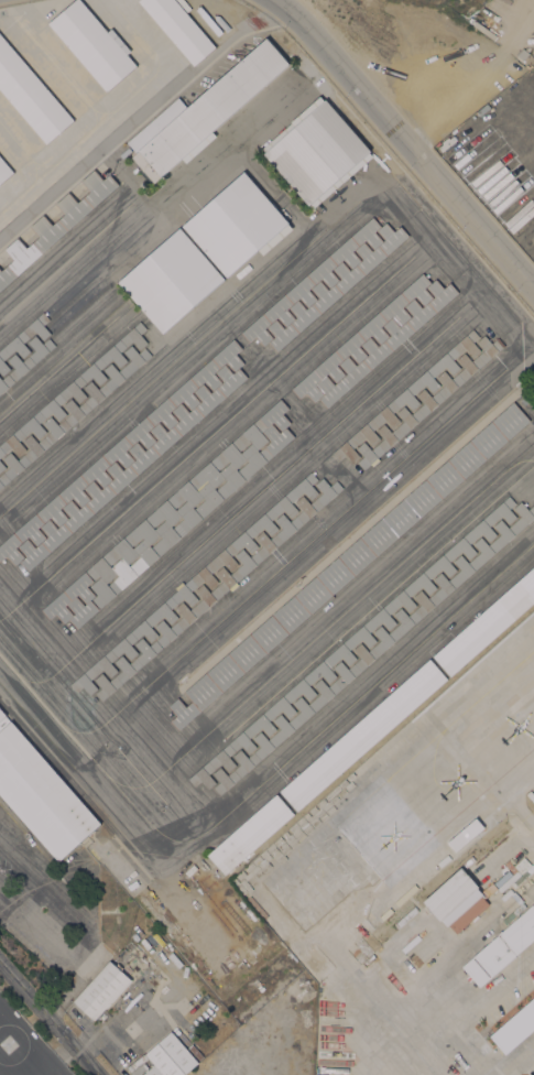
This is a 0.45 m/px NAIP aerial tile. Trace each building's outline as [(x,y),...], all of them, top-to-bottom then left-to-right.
[(48,23),(74,0),(81,0),(137,65),(107,91),(48,23)] [(194,65),(138,0),(176,0),(215,46),(194,65)] [(46,143),(0,89),(0,34),(9,44),(11,41),(30,63),(26,65),(74,120),(46,143)] [(154,183),(131,156),(137,153),(127,142),(177,97),(187,108),(266,37),(290,64),(154,183)] [(342,181),(313,207),(310,204),(309,205),(264,154),(326,99),(371,150),(339,177),(342,181)] [(13,172),(0,183),(0,156),(13,172)] [(119,184),(0,290),(0,269),(1,270),(14,259),(6,249),(18,238),(26,248),(40,237),(30,226),(43,214),(53,225),(65,214),(56,204),(69,193),(78,203),(90,191),(81,181),(90,172),(94,170),(103,180),(110,174),(119,184)] [(261,256),(231,281),(228,276),(227,276),(182,226),(243,171),(288,222),(258,250),(261,256)] [(372,217),(381,226),(386,221),(394,231),(401,226),(408,236),(276,351),(268,341),(263,346),(255,336),(249,341),(241,333),(372,217)] [(179,227),(225,279),(163,333),(118,281),(119,281),(115,275),(144,250),(149,254),(179,227)] [(423,273),(431,282),(425,287),(432,295),(422,304),(415,295),(403,306),(410,315),(401,324),(393,315),(381,326),(388,335),(379,343),(371,335),(359,345),(367,354),(357,362),(350,354),(337,365),(345,373),(335,381),(328,372),(315,384),(323,393),(314,401),(306,392),(299,398),(292,389),(423,273)] [(318,398),(325,392),(317,383),(326,376),(335,384),(347,373),(339,365),(348,356),(357,365),(369,354),(361,345),(370,337),(378,346),(391,335),(382,325),(392,317),(400,326),(413,315),(404,306),(414,298),(422,307),(435,296),(426,286),(436,279),(444,287),(450,282),(458,292),(327,408),(318,398)] [(3,376),(0,372),(0,349),(43,312),(44,314),(46,312),(48,314),(46,316),(50,319),(44,325),(51,333),(43,339),(36,332),(23,343),(31,351),(23,358),(15,349),(3,360),(11,369),(3,376)] [(11,447),(0,457),(0,444),(140,321),(146,328),(141,334),(148,343),(140,349),(133,340),(120,351),(128,360),(120,367),(112,358),(100,369),(108,378),(99,384),(92,377),(79,388),(87,395),(79,403),(72,394),(59,405),(67,413),(59,420),(52,412),(40,423),(46,432),(40,438),(32,430),(19,441),(26,449),(19,456),(11,447)] [(472,329),(479,337),(473,341),(480,349),(472,357),(466,348),(453,359),(460,368),(453,374),(445,366),(433,377),(439,386),(433,392),(425,384),(413,394),(419,403),(412,410),(405,401),(392,412),(400,421),(393,427),(385,419),(373,430),(380,438),(372,445),(366,437),(352,448),(360,456),(352,463),(345,455),(339,459),(333,453),(472,329)] [(56,345),(0,394),(0,376),(2,379),(15,368),(8,359),(15,352),(23,361),(35,350),(28,341),(35,335),(43,343),(50,337),(56,345)] [(357,462),(363,456),(357,447),(364,441),(371,449),(384,438),(377,430),(384,423),(391,432),(404,421),(396,412),(404,405),(412,414),(424,403),(416,394),(424,388),(432,397),(444,386),(436,377),(444,370),(451,378),(464,367),(457,359),(465,352),(472,360),(484,349),(477,341),(484,335),(492,343),(498,337),(504,345),(363,469),(357,462)] [(7,555),(0,561),(0,545),(233,338),(242,348),(236,354),(244,362),(235,371),(226,361),(214,372),(221,381),(212,389),(205,380),(192,392),(199,400),(189,409),(183,400),(170,411),(177,420),(168,427),(161,420),(148,431),(155,439),(146,447),(139,438),(126,449),(133,458),(124,466),(117,458),(103,469),(111,478),(102,486),(95,478),(81,489),(89,498),(80,506),(73,497),(59,508),(67,517),(58,525),(51,517),(37,528),(45,536),(35,544),(29,535),(15,546),(24,556),(15,565),(7,555)] [(152,355),(0,488),(0,474),(10,466),(2,458),(10,452),(18,459),(30,448),(23,441),(31,434),(37,442),(51,431),(43,423),(51,416),(57,424),(70,413),(64,404),(72,398),(78,406),(91,395),(84,387),(91,380),(98,389),(110,378),(103,369),(111,362),(119,371),(131,359),(124,351),(132,345),(139,352),(144,347),(152,355)] [(28,571),(20,562),(26,556),(18,546),(28,538),(35,547),(48,536),(40,526),(50,519),(57,528),(70,517),(62,508),(72,499),(79,509),(91,497),(84,488),(94,480),(101,489),(113,478),(106,469),(115,460),(123,470),(137,458),(128,449),(137,442),(145,450),(157,439),(150,430),(159,422),(167,432),(179,420),(172,411),(181,402),(189,412),(201,401),(194,391),(203,383),(211,392),(224,381),(216,372),(226,363),(233,372),(239,368),(248,377),(28,571)] [(531,390),(533,394),(533,396),(525,404),(520,400),(531,390)] [(281,398),(288,408),(283,413),(291,423),(286,427),(294,436),(77,628),(68,619),(64,622),(56,613),(50,619),(42,609),(281,398)] [(513,401),(530,421),(178,730),(171,720),(176,715),(168,706),(177,697),(186,707),(193,701),(184,692),(513,401)] [(97,661),(95,659),(101,652),(103,655),(310,471),(317,479),(312,485),(319,492),(312,500),(304,490),(291,502),(298,510),(291,518),(283,509),(271,520),(279,529),(271,535),(263,526),(251,538),(259,546),(251,553),(243,544),(231,555),(239,564),(231,571),(224,562),(211,573),(218,582),(211,588),(204,579),(190,590),(198,599),(190,606),(183,597),(171,608),(178,617),(171,623),(163,616),(151,627),(159,634),(151,641),(143,633),(131,644),(139,653),(131,660),(123,651),(110,662),(118,671),(110,677),(102,669),(90,680),(97,687),(90,694),(83,686),(76,692),(70,684),(90,666),(97,661)] [(122,670),(115,661),(122,655),(129,663),(142,652),(134,643),(142,638),(149,645),(162,633),(155,626),(163,619),(170,627),(182,616),(175,608),(183,601),(190,609),(203,598),(195,589),(203,584),(209,591),(222,580),(216,572),(222,566),(230,574),(242,563),(235,555),(242,547),(250,556),(263,545),(255,536),(263,530),(270,539),(282,528),(275,520),(283,512),(290,521),(303,510),(295,501),(303,495),(310,503),(323,492),(315,484),(323,477),(330,486),(336,480),(342,488),(102,701),(95,693),(101,687),(95,678),(101,673),(109,681),(116,675),(122,670)] [(509,496),(515,502),(509,508),(516,517),(509,523),(501,515),(489,526),(497,534),(489,541),(481,533),(469,544),(477,552),(469,558),(461,551),(449,562),(457,569),(449,576),(442,568),(429,579),(437,588),(429,594),(422,586),(410,597),(416,605),(410,611),(402,604),(390,615),(396,622),(389,630),(382,621),(370,632),(377,640),(369,648),(362,639),(349,650),(357,659),(349,665),(342,656),(329,667),(337,676),(329,683),(322,674),(309,685),(317,694),(309,701),(302,692),(290,703),(296,712),(288,718),(282,709),(270,720),(276,729),(269,736),(262,727),(249,738),(257,747),(249,753),(242,745),(229,757),(236,764),(229,771),(221,763),(208,774),(216,782),(208,789),(201,780),(195,786),(188,779),(509,496)] [(528,509),(533,503),(533,517),(220,794),(214,786),(220,781),(212,773),(220,767),(228,774),(240,763),(233,756),(241,749),(248,757),(260,746),(253,738),(261,730),(268,739),(281,728),(273,719),(281,713),(287,721),(301,710),(293,703),(301,696),(308,704),(320,693),(313,684),(320,677),(328,686),(340,675),(333,666),(340,660),(348,669),(360,658),(353,649),(361,642),(368,651),(380,640),(373,631),(381,625),(388,633),(401,622),(393,613),(401,607),(408,615),(421,605),(413,596),(421,589),(428,597),(440,586),(434,578),(440,572),(448,580),(460,568),(454,561),(461,554),(468,562),(481,551),(473,543),(481,536),(488,544),(501,533),(493,525),(501,519),(508,526),(521,515),(513,508),(521,501),(528,509)] [(433,656),(533,566),(533,603),(450,676),(433,656)] [(280,791),(429,659),(447,678),(297,811),(280,791)] [(58,861),(0,794),(0,707),(101,824),(58,861)] [(277,793),(294,813),(225,875),(207,855),(277,793)] [(476,817),(483,827),(456,851),(447,841),(476,817)] [(479,887),(478,888),(484,895),(482,897),(489,904),(457,933),(448,924),(447,925),(442,920),(440,921),(423,901),(461,867),(479,887)] [(532,904),(533,907),(533,938),(520,952),(506,937),(505,938),(500,933),(532,904)] [(24,945),(3,926),(9,920),(30,938),(24,945)] [(516,955),(479,987),(461,966),(499,934),(516,955)] [(64,964),(84,942),(90,947),(69,969),(64,964)] [(113,953),(99,969),(94,964),(109,948),(113,953)] [(131,980),(95,1020),(73,1000),(109,960),(131,980)] [(73,999),(67,995),(92,966),(98,970),(73,999)] [(199,1063),(185,1074),(141,1074),(154,1064),(145,1054),(172,1031),(199,1063)] [(149,1067),(138,1074),(133,1074),(127,1067),(144,1053),(148,1058),(144,1062),(149,1067)]
